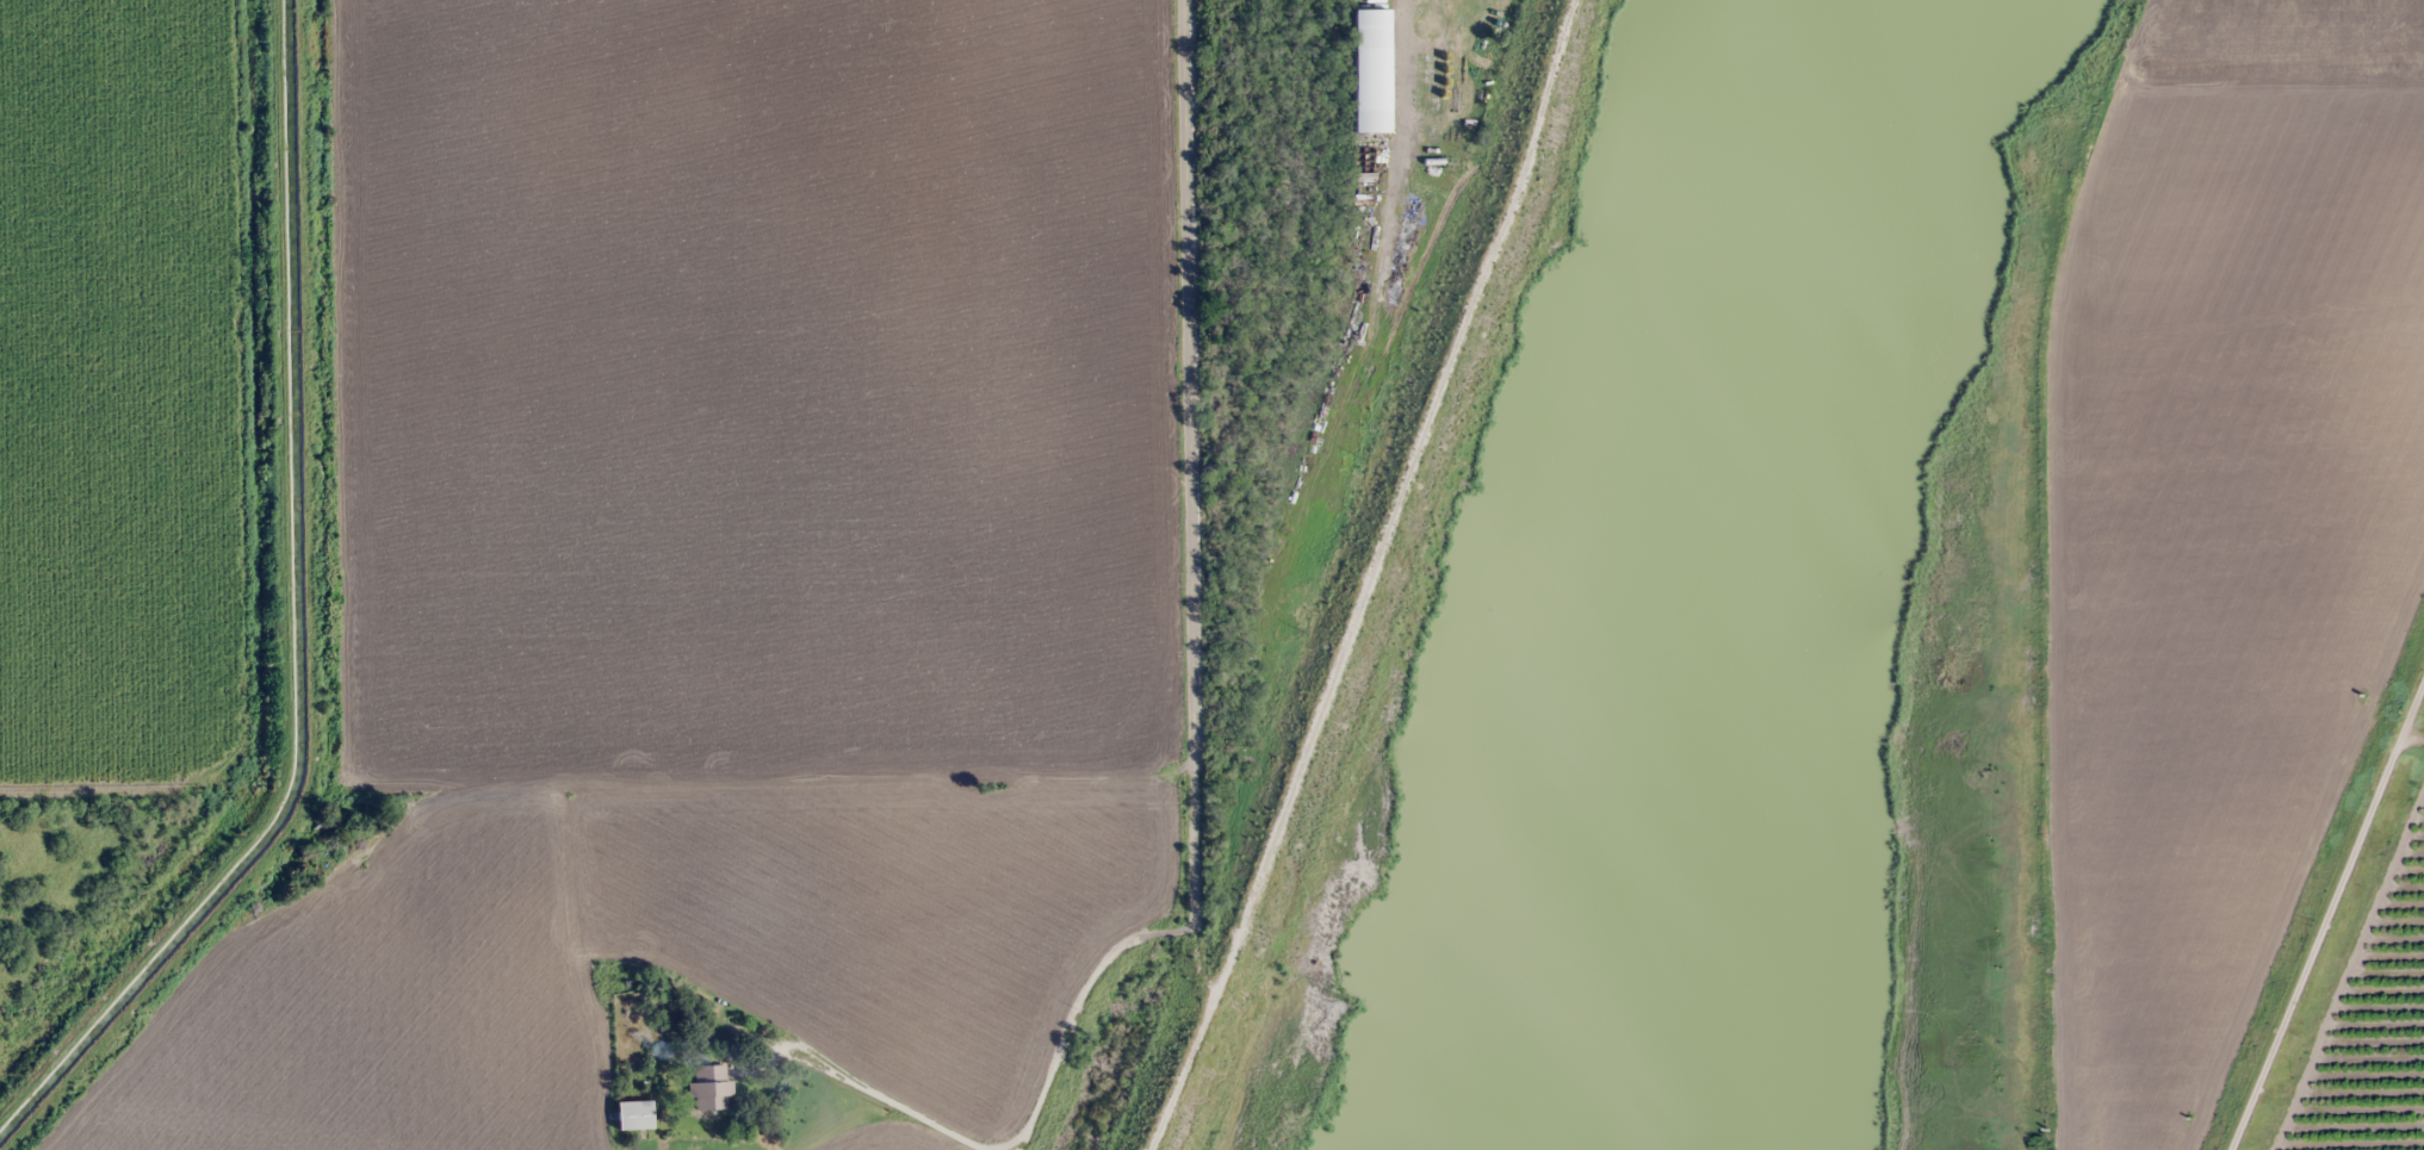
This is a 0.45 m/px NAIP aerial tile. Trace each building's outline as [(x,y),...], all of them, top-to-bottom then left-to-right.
[(732,1080),(727,1080),(727,1066),(692,1066),(692,1110),(732,1110),(732,1080)] [(651,1130),(651,1102),(617,1102),(617,1130),(651,1130)]
